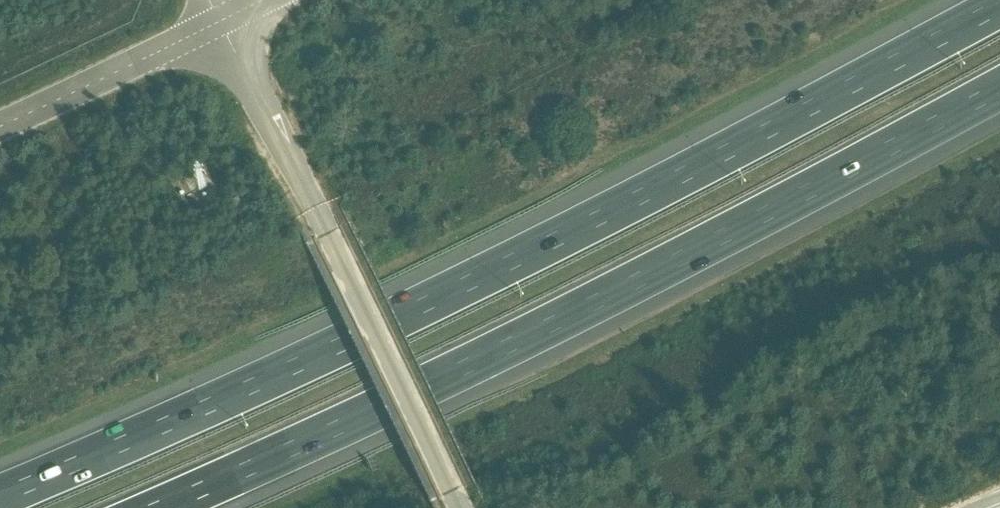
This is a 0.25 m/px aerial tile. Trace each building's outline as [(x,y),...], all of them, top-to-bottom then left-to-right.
[(203,193),(209,204),(218,199),(213,188),(203,193)] [(232,201),(237,209),(243,206),(239,197),(232,201)]
